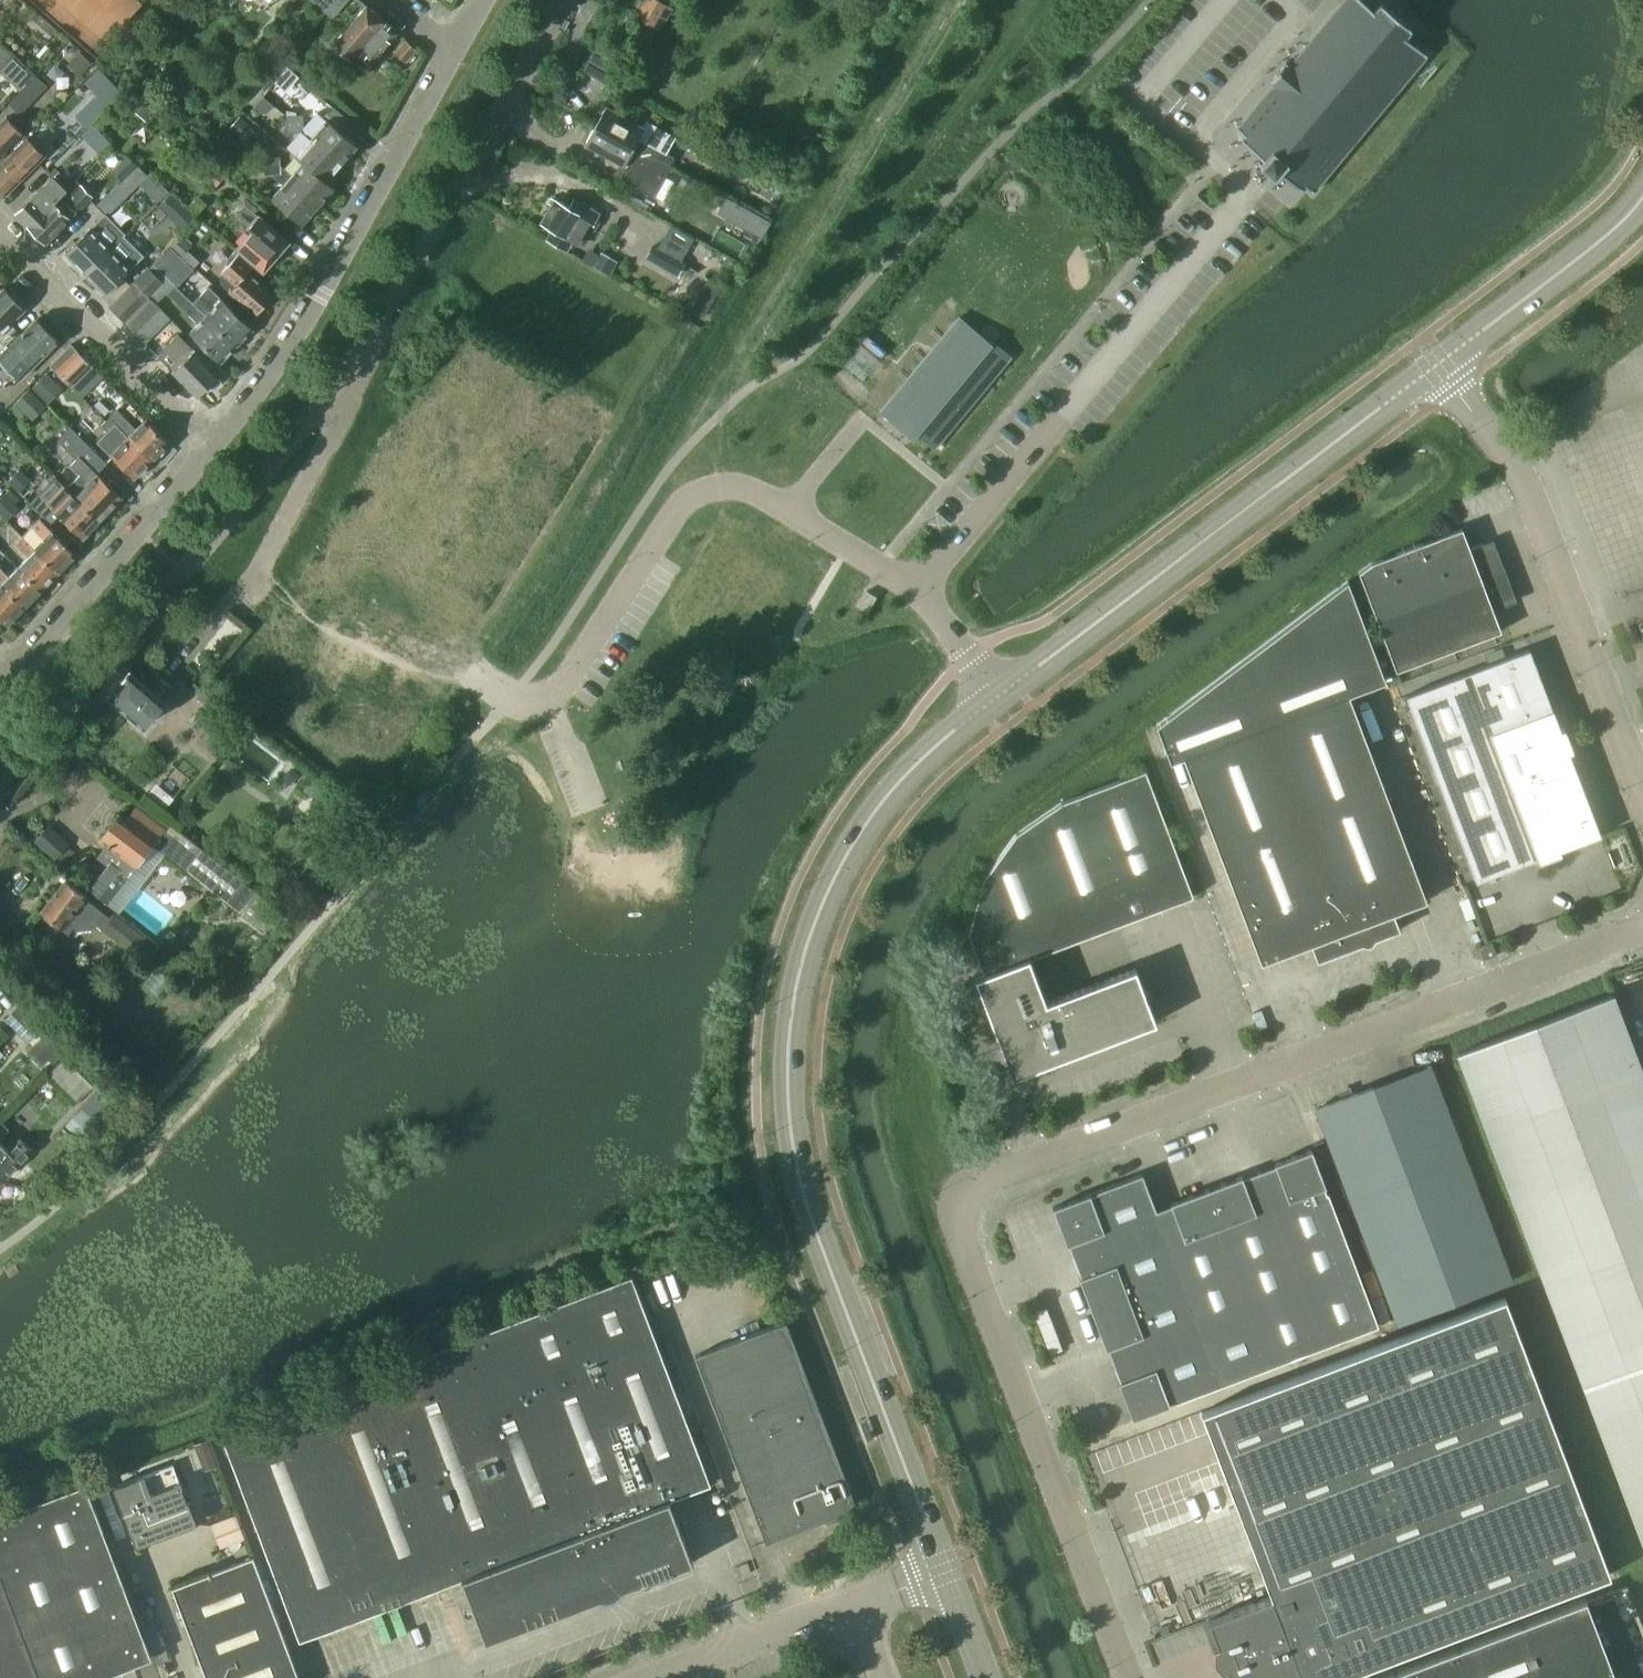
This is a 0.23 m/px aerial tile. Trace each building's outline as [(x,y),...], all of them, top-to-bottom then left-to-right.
[(332,0),(310,0),(322,11),(332,0)] [(347,0),(332,0),(322,11),(331,18),(347,0)] [(1236,129),(1244,135),(1240,139),(1263,158),(1260,161),(1258,160),(1257,162),(1266,169),(1275,177),(1277,175),(1275,174),(1278,171),(1300,189),(1304,185),(1312,192),(1425,54),(1403,35),(1410,27),(1380,2),(1373,10),(1361,0),(1343,0),(1289,65),(1285,62),(1277,71),(1269,80),(1273,84),(1236,129)] [(366,69),(397,32),(366,5),(334,41),(366,69)] [(405,63),(416,50),(404,40),(394,53),(405,63)] [(10,56),(11,55),(0,45),(0,53),(0,66),(10,56)] [(603,82),(614,62),(593,50),(582,70),(603,82)] [(10,56),(0,66),(0,73),(17,89),(30,75),(10,56)] [(96,93),(107,104),(121,91),(98,67),(84,81),(96,93)] [(20,113),(44,88),(34,78),(9,102),(20,113)] [(140,103),(134,111),(145,120),(151,112),(140,103)] [(674,138),(646,122),(643,128),(606,107),(596,125),(669,165),(673,158),(665,154),(674,138)] [(316,112),(302,128),(303,132),(340,164),(355,146),(325,120),(316,112)] [(238,116),(229,127),(240,137),(250,125),(238,116)] [(294,132),(294,116),(285,117),(286,133),(294,132)] [(302,116),(294,116),(294,132),(299,132),(303,132),(302,128),(302,116)] [(22,135),(4,118),(0,122),(0,158),(22,135)] [(92,123),(81,134),(88,142),(99,131),(92,123)] [(596,125),(586,144),(620,163),(614,174),(652,195),(669,165),(596,125)] [(324,181),(340,164),(303,132),(299,132),(286,147),(295,155),(294,156),(301,162),(324,182),(324,181)] [(0,164),(0,188),(6,194),(43,156),(25,139),(0,164)] [(199,154),(189,166),(214,188),(224,176),(199,154)] [(122,179),(136,165),(127,156),(113,170),(122,179)] [(332,188),(324,181),(324,182),(301,162),(290,176),(278,166),(278,158),(270,159),(271,175),(279,175),(316,207),(332,188)] [(271,175),(270,159),(262,159),(263,176),(271,175)] [(127,194),(146,175),(136,165),(122,179),(117,184),(127,194)] [(27,226),(58,194),(64,189),(57,182),(63,176),(54,168),(49,174),(52,177),(15,214),(27,226)] [(757,191),(765,180),(754,173),(747,184),(757,191)] [(316,207),(279,175),(271,175),(282,185),(270,198),(300,225),(316,207)] [(58,194),(27,226),(44,243),(91,195),(81,185),(75,180),(63,192),(69,198),(66,201),(58,194)] [(595,231),(599,223),(599,220),(597,217),(600,213),(575,199),(570,208),(556,199),(542,223),(553,229),(548,239),(567,251),(573,241),(580,245),(588,231),(591,231),(595,231)] [(286,241),(243,204),(234,215),(252,230),(237,248),(254,263),(262,269),(264,266),(268,265),(271,261),(273,257),(286,241)] [(185,208),(173,220),(182,229),(194,217),(185,208)] [(85,274),(123,235),(125,234),(104,213),(64,253),(74,262),(74,266),(79,271),(82,271),(85,274)] [(749,241),(756,231),(742,222),(735,233),(749,241)] [(680,261),(692,239),(669,226),(657,247),(654,246),(647,258),(677,275),(684,263),(680,261)] [(105,293),(140,259),(132,251),(132,245),(123,235),(85,274),(87,276),(87,280),(92,285),(96,285),(105,293)] [(273,294),(247,272),(254,263),(237,248),(226,260),(226,265),(227,266),(221,272),(222,272),(221,284),(255,314),(273,294)] [(146,296),(161,281),(147,267),(132,282),(146,296)] [(708,278),(691,309),(704,316),(721,285),(708,278)] [(157,306),(146,296),(132,282),(107,307),(132,331),(157,306)] [(236,344),(191,302),(173,285),(166,293),(196,324),(189,331),(220,361),(236,344)] [(207,286),(191,302),(236,344),(251,328),(207,286)] [(24,310),(15,301),(15,297),(10,292),(6,292),(4,290),(0,294),(0,334),(24,310)] [(934,447),(1010,356),(991,341),(990,343),(958,317),(880,411),(905,432),(909,427),(934,447)] [(0,355),(0,359),(11,370),(20,379),(57,342),(47,332),(48,327),(43,322),(38,322),(35,320),(10,346),(0,355)] [(176,334),(163,347),(180,363),(172,372),(197,396),(207,386),(208,385),(212,386),(216,382),(216,378),(219,375),(176,334)] [(93,366),(71,344),(50,366),(71,387),(93,366)] [(47,401),(60,388),(46,374),(32,387),(47,401)] [(31,418),(43,405),(27,390),(15,402),(31,418)] [(168,442),(144,418),(133,429),(115,410),(108,418),(151,460),(156,455),(160,455),(167,449),(166,444),(168,442)] [(151,460),(108,418),(101,425),(120,444),(110,454),(134,477),(136,475),(140,475),(146,469),(145,466),(151,460)] [(58,440),(77,458),(78,456),(95,472),(104,462),(70,428),(58,440)] [(79,474),(66,488),(73,495),(98,520),(113,505),(114,507),(121,500),(120,498),(121,497),(95,472),(78,456),(77,458),(70,465),(79,474)] [(37,487),(19,469),(8,481),(26,499),(37,487)] [(98,520),(73,495),(64,504),(47,488),(39,496),(82,538),(90,529),(93,529),(97,525),(97,522),(98,520)] [(0,495),(0,513),(5,518),(16,506),(13,504),(18,499),(9,489),(4,494),(2,493),(0,495)] [(22,537),(35,549),(34,550),(58,573),(75,556),(39,520),(22,537)] [(1515,601),(1504,570),(1492,539),(1469,548),(1461,527),(1370,562),(1358,571),(1395,671),(1501,630),(1494,610),(1515,601)] [(58,573),(34,550),(35,549),(22,537),(15,544),(27,557),(17,567),(40,591),(58,573)] [(17,567),(8,576),(0,568),(0,583),(24,607),(40,591),(17,567)] [(1426,900),(1348,693),(1384,679),(1347,580),(1155,724),(1169,761),(1182,756),(1261,963),(1310,944),(1317,961),(1399,929),(1393,913),(1426,900)] [(0,583),(0,617),(7,624),(24,607),(0,583)] [(876,596),(866,590),(857,606),(867,612),(876,596)] [(1599,835),(1568,753),(1572,751),(1564,729),(1560,730),(1529,648),(1405,695),(1475,881),(1536,858),(1538,863),(1561,854),(1559,850),(1599,835)] [(164,700),(161,698),(171,687),(155,674),(146,685),(129,671),(107,697),(143,726),(164,700)] [(1029,958),(1193,896),(1145,770),(1061,802),(1015,833),(983,879),(968,932),(983,974),(974,977),(1012,1076),(1155,1022),(1135,968),(1045,1002),(1029,958)] [(279,911),(172,827),(167,833),(135,808),(126,820),(119,815),(101,837),(108,843),(97,857),(107,865),(89,889),(115,910),(142,876),(145,879),(164,854),(262,932),(279,911)] [(35,842),(54,859),(67,845),(49,827),(35,842)] [(110,920),(85,900),(86,898),(65,881),(41,912),(68,934),(72,928),(76,930),(92,928),(95,924),(132,953),(144,939),(114,915),(110,920)] [(1495,954),(1491,942),(1478,947),(1483,959),(1495,954)] [(1613,994),(1457,1053),(1642,1544),(1642,1072),(1613,994)] [(40,1026),(19,1007),(6,1022),(27,1041),(40,1026)] [(47,1033),(34,1046),(52,1064),(65,1050),(47,1033)] [(1511,1279),(1429,1065),(1315,1108),(1397,1323),(1511,1279)] [(8,1130),(0,1122),(0,1138),(8,1130)] [(0,1145),(0,1173),(5,1178),(31,1152),(18,1139),(7,1151),(0,1145)] [(1378,1325),(1328,1193),(1326,1193),(1324,1187),(1325,1186),(1311,1150),(1274,1164),(1275,1165),(1242,1178),(1241,1176),(1170,1203),(1171,1205),(1155,1211),(1141,1174),(1095,1192),(1096,1193),(1090,1195),(1089,1194),(1052,1208),(1066,1245),(1068,1244),(1074,1261),(1080,1277),(1079,1277),(1106,1349),(1107,1348),(1120,1381),(1118,1382),(1132,1418),(1169,1404),(1169,1403),(1175,1400),(1176,1402),(1378,1325)] [(722,1479),(706,1438),(695,1442),(691,1433),(703,1428),(695,1409),(684,1414),(631,1275),(219,1432),(299,1640),(461,1578),(485,1641),(692,1562),(668,1500),(722,1479)] [(1504,1296),(1201,1411),(1270,1595),(1208,1619),(1230,1677),(1275,1677),(1299,1669),(1302,1677),(1334,1677),(1609,1574),(1504,1296)] [(856,1507),(785,1321),(695,1355),(765,1541),(856,1507)] [(195,1523),(173,1464),(113,1486),(135,1546),(195,1523)] [(85,1482),(0,1515),(0,1569),(0,1570),(0,1571),(0,1677),(93,1677),(152,1656),(85,1482)] [(252,1556),(171,1587),(206,1677),(298,1677),(252,1556)] [(760,1584),(756,1574),(741,1580),(745,1590),(760,1584)] [(1585,1597),(1372,1677),(1615,1677),(1585,1597)]
